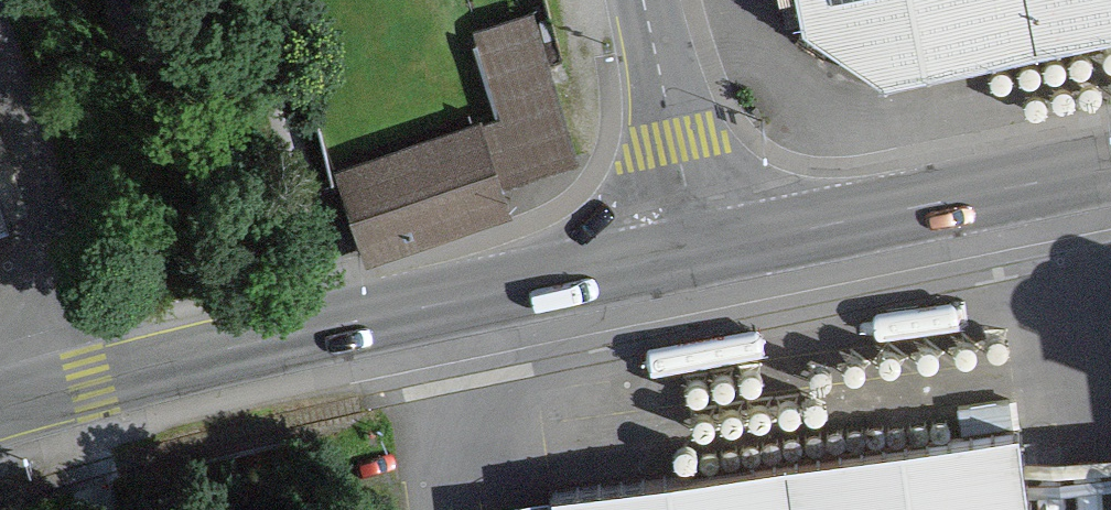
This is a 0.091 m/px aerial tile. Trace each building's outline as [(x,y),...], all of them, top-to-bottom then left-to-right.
[(806,45),(892,100),(1110,58),(1110,0),(797,0),(806,45)] [(548,16),(482,36),(510,127),(363,172),(388,253),(526,211),(518,183),(592,160),(548,16)] [(14,243),(0,201),(0,248),(14,243)] [(1041,437),(571,499),(573,509),(1050,509),(1041,437)]
